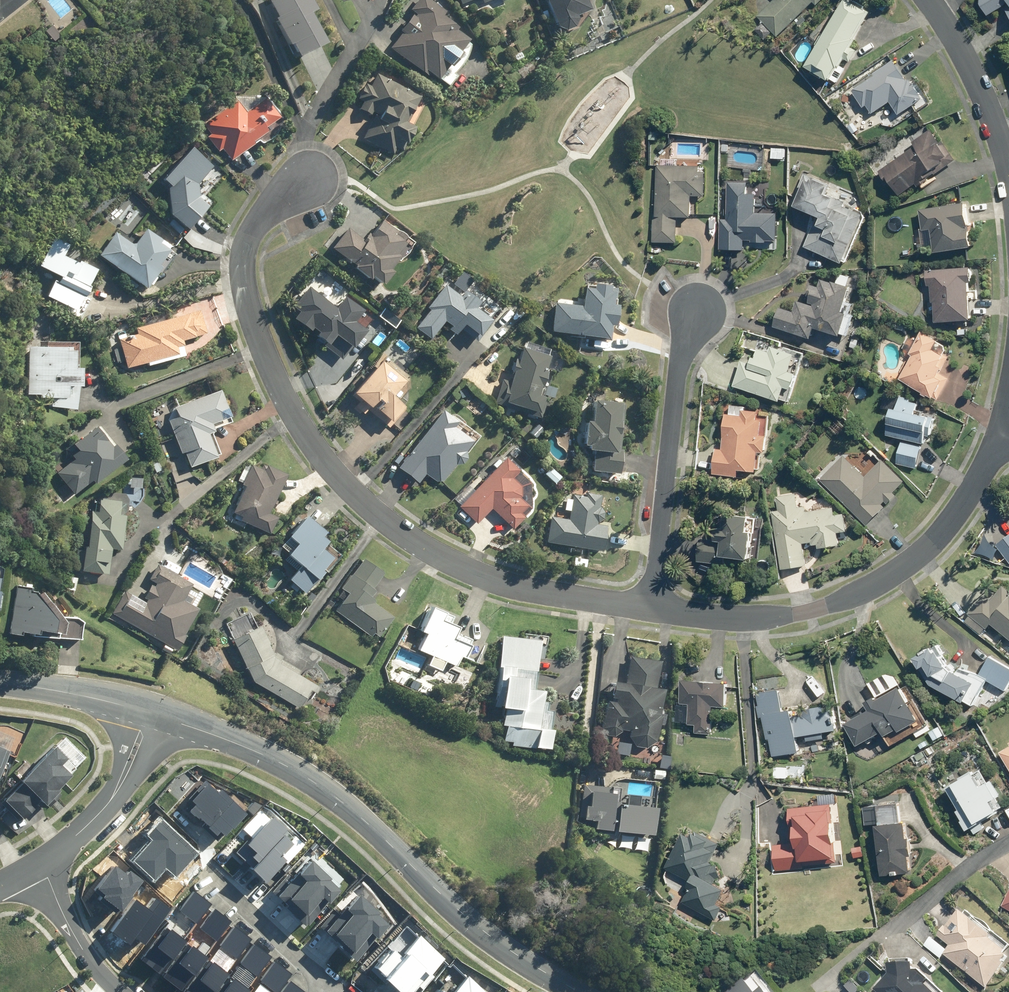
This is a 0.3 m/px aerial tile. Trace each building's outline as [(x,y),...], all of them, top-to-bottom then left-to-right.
[(31,0),(0,0),(0,25),(31,0)] [(275,11),(270,13),(284,40),(290,38),(297,52),(323,39),(308,10),(316,6),(313,0),(270,0),(275,11)] [(438,17),(441,12),(426,0),(416,0),(408,10),(413,15),(387,47),(417,72),(419,71),(431,80),(462,40),(450,31),(453,28),(438,17)] [(571,16),(584,11),(581,0),(542,0),(552,27),(560,31),(568,28),(572,19),(571,16)] [(758,16),(777,36),(813,1),(817,5),(822,0),(774,0),(758,16)] [(805,67),(829,81),(836,68),(838,69),(843,59),(850,63),(856,52),(850,48),(855,40),(853,39),(869,13),(847,0),(846,0),(805,67)] [(802,17),(797,22),(800,26),(806,21),(802,17)] [(762,23),(756,30),(766,39),(772,33),(762,23)] [(54,26),(48,32),(56,41),(63,36),(54,26)] [(518,52),(511,56),(513,61),(521,57),(518,52)] [(873,74),(874,77),(853,91),(864,108),(866,106),(871,114),(890,102),(899,116),(923,101),(910,81),(908,82),(894,60),(873,74)] [(355,99),(359,101),(356,108),(368,114),(369,112),(373,113),(360,139),(390,154),(393,149),(398,151),(409,128),(399,123),(407,107),(412,109),(418,96),(374,74),(367,87),(362,84),(355,99)] [(240,100),(206,124),(214,135),(211,138),(221,152),(225,149),(233,160),(272,132),(270,130),(284,120),(269,99),(249,113),(240,100)] [(856,122),(848,127),(852,133),(860,128),(856,122)] [(919,187),(957,162),(943,142),(940,144),(931,130),(912,143),(915,147),(879,172),(888,186),(890,184),(898,197),(916,184),(919,187)] [(772,159),(785,159),(785,149),(772,149),(772,159)] [(195,152),(169,182),(172,184),(177,215),(193,228),(211,207),(201,199),(199,183),(205,177),(199,171),(207,162),(195,152)] [(654,213),(653,243),(677,243),(677,218),(691,218),(692,197),(704,197),(704,173),(699,173),(700,167),(657,166),(656,213),(654,213)] [(825,195),(829,187),(813,179),(811,183),(805,181),(793,207),(818,218),(804,248),(842,265),(863,216),(843,207),(845,203),(830,196),(829,197),(825,195)] [(778,214),(755,214),(755,195),(747,195),(747,183),(729,182),(728,220),(721,220),(720,250),(744,250),(744,241),(751,241),(751,243),(766,243),(766,242),(777,242),(778,214)] [(965,200),(920,207),(923,228),(931,228),(934,250),(972,244),(965,200)] [(185,230),(175,220),(171,225),(181,234),(185,230)] [(351,267),(349,269),(363,280),(366,278),(376,286),(386,273),(384,270),(394,258),(391,255),(400,245),(388,235),(391,231),(379,222),(368,236),(366,234),(360,241),(345,229),(329,248),(351,267)] [(149,289),(175,252),(164,245),(166,242),(149,231),(137,247),(118,234),(103,256),(149,289)] [(59,282),(51,298),(81,313),(103,270),(84,261),(82,265),(67,258),(73,247),(58,239),(43,267),(66,279),(63,284),(59,282)] [(968,279),(971,279),(970,265),(927,269),(928,284),(931,284),(933,301),(935,300),(937,320),(971,317),(970,300),(977,299),(976,290),(969,290),(968,279)] [(774,325),(811,336),(815,324),(848,334),(854,313),(849,312),(853,302),(845,299),(850,285),(830,278),(830,280),(821,277),(818,284),(811,282),(807,293),(811,294),(809,300),(813,302),(813,304),(797,299),(793,309),(780,305),(774,325)] [(552,300),(548,329),(608,337),(612,302),(607,301),(609,289),(604,288),(605,283),(590,281),(589,287),(582,286),(579,304),(552,300)] [(486,319),(490,313),(473,288),(469,293),(463,289),(458,294),(443,283),(424,307),(427,309),(412,326),(426,338),(440,320),(447,325),(445,328),(452,333),(457,326),(474,340),(489,321),(486,319)] [(341,295),(332,306),(306,285),(290,305),(296,310),(290,317),(304,329),(307,325),(312,330),(310,332),(322,341),(320,343),(337,356),(360,327),(349,319),(358,308),(341,295)] [(138,336),(122,340),(129,369),(183,356),(181,349),(187,347),(185,342),(209,336),(203,311),(136,329),(138,336)] [(913,354),(899,379),(937,400),(950,377),(941,372),(949,356),(933,348),(938,338),(921,329),(909,352),(913,354)] [(741,360),(734,383),(789,399),(803,354),(770,344),(768,350),(757,347),(754,356),(752,356),(750,362),(741,360)] [(545,398),(532,393),(546,355),(520,346),(515,360),(513,360),(506,380),(500,378),(492,402),(538,417),(545,398)] [(81,371),(81,353),(73,353),(72,350),(31,348),(29,396),(43,396),(43,400),(50,400),(49,407),(79,411),(81,389),(84,389),(85,371),(81,371)] [(348,394),(355,400),(351,405),(359,412),(364,408),(385,427),(401,408),(384,393),(398,378),(378,361),(348,394)] [(172,416),(165,419),(177,451),(179,451),(185,465),(216,453),(206,428),(227,421),(214,387),(168,406),(172,416)] [(465,388),(457,390),(460,398),(467,395),(465,388)] [(898,398),(896,407),(891,406),(886,434),(924,442),(926,433),(930,434),(934,417),(932,417),(934,406),(898,398)] [(583,443),(583,447),(592,448),(590,468),(616,471),(619,448),(617,448),(622,403),(588,399),(586,419),(581,419),(578,443),(583,443)] [(722,421),(727,422),(726,449),(719,448),(717,474),(744,476),(744,470),(764,471),(765,453),(770,453),(771,436),(766,436),(766,419),(762,419),(762,411),(748,410),(748,406),(723,405),(722,421)] [(439,409),(396,466),(415,481),(422,472),(431,480),(437,479),(450,462),(451,463),(457,461),(461,456),(461,450),(460,449),(468,439),(449,425),(454,420),(439,409)] [(70,458),(53,472),(69,493),(85,479),(88,482),(119,456),(107,442),(104,444),(89,424),(67,442),(72,449),(66,453),(70,458)] [(863,425),(859,430),(863,434),(867,428),(863,425)] [(921,446),(902,442),(897,463),(916,467),(921,446)] [(524,504),(516,496),(518,494),(517,486),(509,477),(517,468),(503,455),(457,505),(474,522),(489,507),(510,528),(521,516),(517,512),(524,504)] [(885,506),(882,503),(884,500),(887,503),(896,494),(893,491),(904,480),(882,458),(865,475),(845,455),(820,479),(867,524),(885,506)] [(241,485),(229,511),(238,516),(237,519),(264,531),(272,515),(263,511),(281,472),(262,463),(259,469),(248,464),(238,483),(241,485)] [(600,518),(601,511),(598,506),(597,506),(598,495),(584,492),(583,496),(569,493),(565,519),(548,516),(544,541),(599,550),(603,525),(594,523),(594,521),(596,521),(600,518)] [(773,511),(781,568),(806,564),(803,543),(812,541),(813,545),(818,544),(818,547),(839,544),(837,531),(846,530),(844,513),(835,514),(833,507),(805,511),(804,506),(798,507),(796,493),(776,496),(778,510),(773,511)] [(115,514),(117,500),(97,497),(95,510),(89,509),(83,545),(79,545),(75,569),(103,573),(107,548),(117,549),(123,515),(115,514)] [(315,535),(319,530),(301,513),(282,534),(291,542),(282,552),(296,564),(284,578),(300,592),(312,577),(315,579),(337,554),(315,535)] [(698,560),(724,562),(725,554),(748,557),(751,530),(747,529),(749,515),(724,513),(723,526),(715,525),(714,539),(700,537),(698,560)] [(996,544),(1008,561),(1008,534),(996,544)] [(348,572),(338,587),(344,592),(332,609),(368,635),(370,632),(376,635),(390,616),(370,602),(372,599),(367,596),(372,589),(369,587),(381,571),(361,557),(349,574),(348,572)] [(573,557),(572,565),(584,567),(585,559),(573,557)] [(146,579),(153,583),(142,603),(122,591),(110,614),(174,650),(182,635),(181,634),(196,608),(180,599),(189,583),(154,563),(146,579)] [(75,577),(68,576),(66,589),(73,590),(75,577)] [(76,616),(63,616),(62,615),(67,612),(57,599),(53,603),(41,587),(31,586),(16,585),(14,610),(12,609),(11,634),(82,639),(83,622),(76,616)] [(968,613),(987,628),(991,623),(1008,638),(1008,589),(1003,585),(991,600),(984,594),(968,613)] [(446,622),(450,615),(425,605),(415,629),(421,631),(414,649),(451,665),(455,655),(459,656),(466,637),(450,630),(452,625),(446,622)] [(295,674),(296,670),(269,654),(254,625),(228,638),(249,681),(294,707),(305,688),(311,692),(315,685),(295,674)] [(492,705),(502,706),(500,739),(508,740),(508,744),(543,747),(546,710),(540,709),(540,700),(531,699),(535,638),(498,635),(492,705)] [(933,644),(915,654),(931,682),(973,706),(984,686),(948,666),(938,648),(936,649),(933,644)] [(606,679),(604,696),(608,696),(608,700),(602,699),(598,727),(604,734),(612,735),(617,731),(618,729),(626,730),(626,735),(632,745),(643,746),(651,740),(655,713),(649,712),(657,660),(627,655),(623,682),(606,679)] [(1005,690),(1008,683),(1008,667),(990,657),(979,675),(1005,690)] [(882,697),(903,685),(897,673),(875,685),(882,697)] [(687,723),(695,724),(695,732),(711,733),(713,705),(725,706),(726,682),(682,679),(680,703),(689,703),(687,723)] [(823,682),(809,681),(808,690),(823,691),(823,682)] [(820,730),(835,727),(832,709),(823,711),(822,707),(803,710),(804,714),(791,717),(790,709),(782,711),(778,689),(758,693),(760,704),(758,704),(760,716),(765,715),(768,736),(771,735),(774,754),(797,750),(794,734),(807,732),(808,738),(821,736),(820,730)] [(874,704),(879,713),(852,728),(864,750),(891,735),(894,739),(906,731),(908,734),(927,722),(909,689),(885,702),(883,699),(874,704)] [(929,731),(934,740),(944,735),(939,726),(929,731)] [(925,740),(918,744),(921,749),(928,745),(925,740)] [(1001,750),(1008,765),(1008,746),(1001,750)] [(0,747),(0,776),(8,750),(0,747)] [(68,759),(56,747),(4,800),(22,819),(40,801),(45,807),(61,791),(60,790),(73,776),(62,765),(68,759)] [(925,757),(922,751),(915,755),(918,760),(925,757)] [(675,759),(675,768),(683,768),(683,760),(675,759)] [(961,807),(959,809),(975,835),(985,828),(981,822),(1000,810),(975,769),(947,785),(961,807)] [(200,818),(218,836),(222,832),(226,837),(248,814),(223,789),(219,793),(205,780),(189,797),(197,805),(190,812),(199,819),(200,818)] [(607,819),(606,829),(646,833),(649,806),(635,805),(636,795),(625,794),(624,804),(614,803),(616,787),(580,783),(576,817),(588,819),(587,827),(602,829),(603,819),(607,819)] [(248,809),(254,815),(264,806),(255,802),(248,809)] [(795,842),(773,844),(775,870),(803,868),(803,864),(836,862),(831,803),(791,806),(795,842)] [(876,825),(882,874),(911,871),(909,856),(912,855),(910,837),(906,838),(904,821),(901,821),(899,803),(878,805),(880,824),(876,825)] [(271,821),(262,811),(244,829),(251,836),(237,850),(254,868),(253,869),(267,883),(289,861),(283,856),(295,845),(285,835),(289,832),(275,817),(271,821)] [(135,861),(156,881),(167,869),(176,877),(198,854),(162,819),(147,835),(154,841),(135,861)] [(666,867),(693,880),(682,902),(716,920),(722,906),(716,903),(725,888),(714,882),(717,878),(721,876),(717,864),(714,865),(713,864),(715,862),(710,860),(720,842),(698,830),(696,834),(692,832),(691,834),(684,831),(666,867)] [(865,844),(854,847),(857,859),(868,855),(865,844)] [(290,873),(274,893),(290,906),(288,909),(308,926),(310,924),(311,925),(330,902),(331,904),(342,890),(331,881),(333,877),(314,861),(302,875),(300,873),(296,878),(290,873)] [(121,910),(145,880),(131,870),(127,875),(115,866),(96,891),(102,896),(100,900),(118,914),(121,910)] [(194,922),(210,903),(194,890),(178,909),(194,922)] [(336,910),(320,928),(357,960),(377,937),(379,939),(391,925),(381,916),(383,914),(362,895),(350,909),(347,907),(341,914),(336,910)] [(136,938),(146,946),(172,909),(157,899),(150,909),(136,899),(113,932),(131,945),(136,938)] [(217,939),(231,920),(212,906),(198,926),(217,939)] [(944,956),(986,989),(1005,964),(1000,960),(1006,952),(990,939),(992,936),(960,911),(938,937),(951,947),(944,956)] [(184,939),(166,925),(143,955),(162,969),(184,939)] [(251,938),(235,925),(219,945),(235,958),(251,938)] [(401,991),(416,991),(419,988),(423,991),(435,977),(432,975),(446,958),(420,936),(401,958),(390,948),(373,968),(401,991)] [(207,955),(192,942),(177,960),(192,973),(207,955)] [(271,956),(254,943),(239,962),(255,975),(271,956)] [(208,957),(181,991),(212,991),(227,972),(208,957)] [(275,960),(260,980),(275,991),(276,991),(291,972),(275,960)] [(910,964),(888,965),(888,974),(874,990),(876,991),(934,991),(925,985),(928,981),(914,969),(911,969),(910,964)] [(228,974),(215,991),(247,991),(249,989),(228,974)] [(469,976),(455,991),(487,991),(469,976)] [(291,979),(280,991),(306,991),(291,979)] [(847,987),(851,991),(861,991),(864,990),(855,980),(847,987)] [(733,991),(755,991),(747,982),(733,991)]
